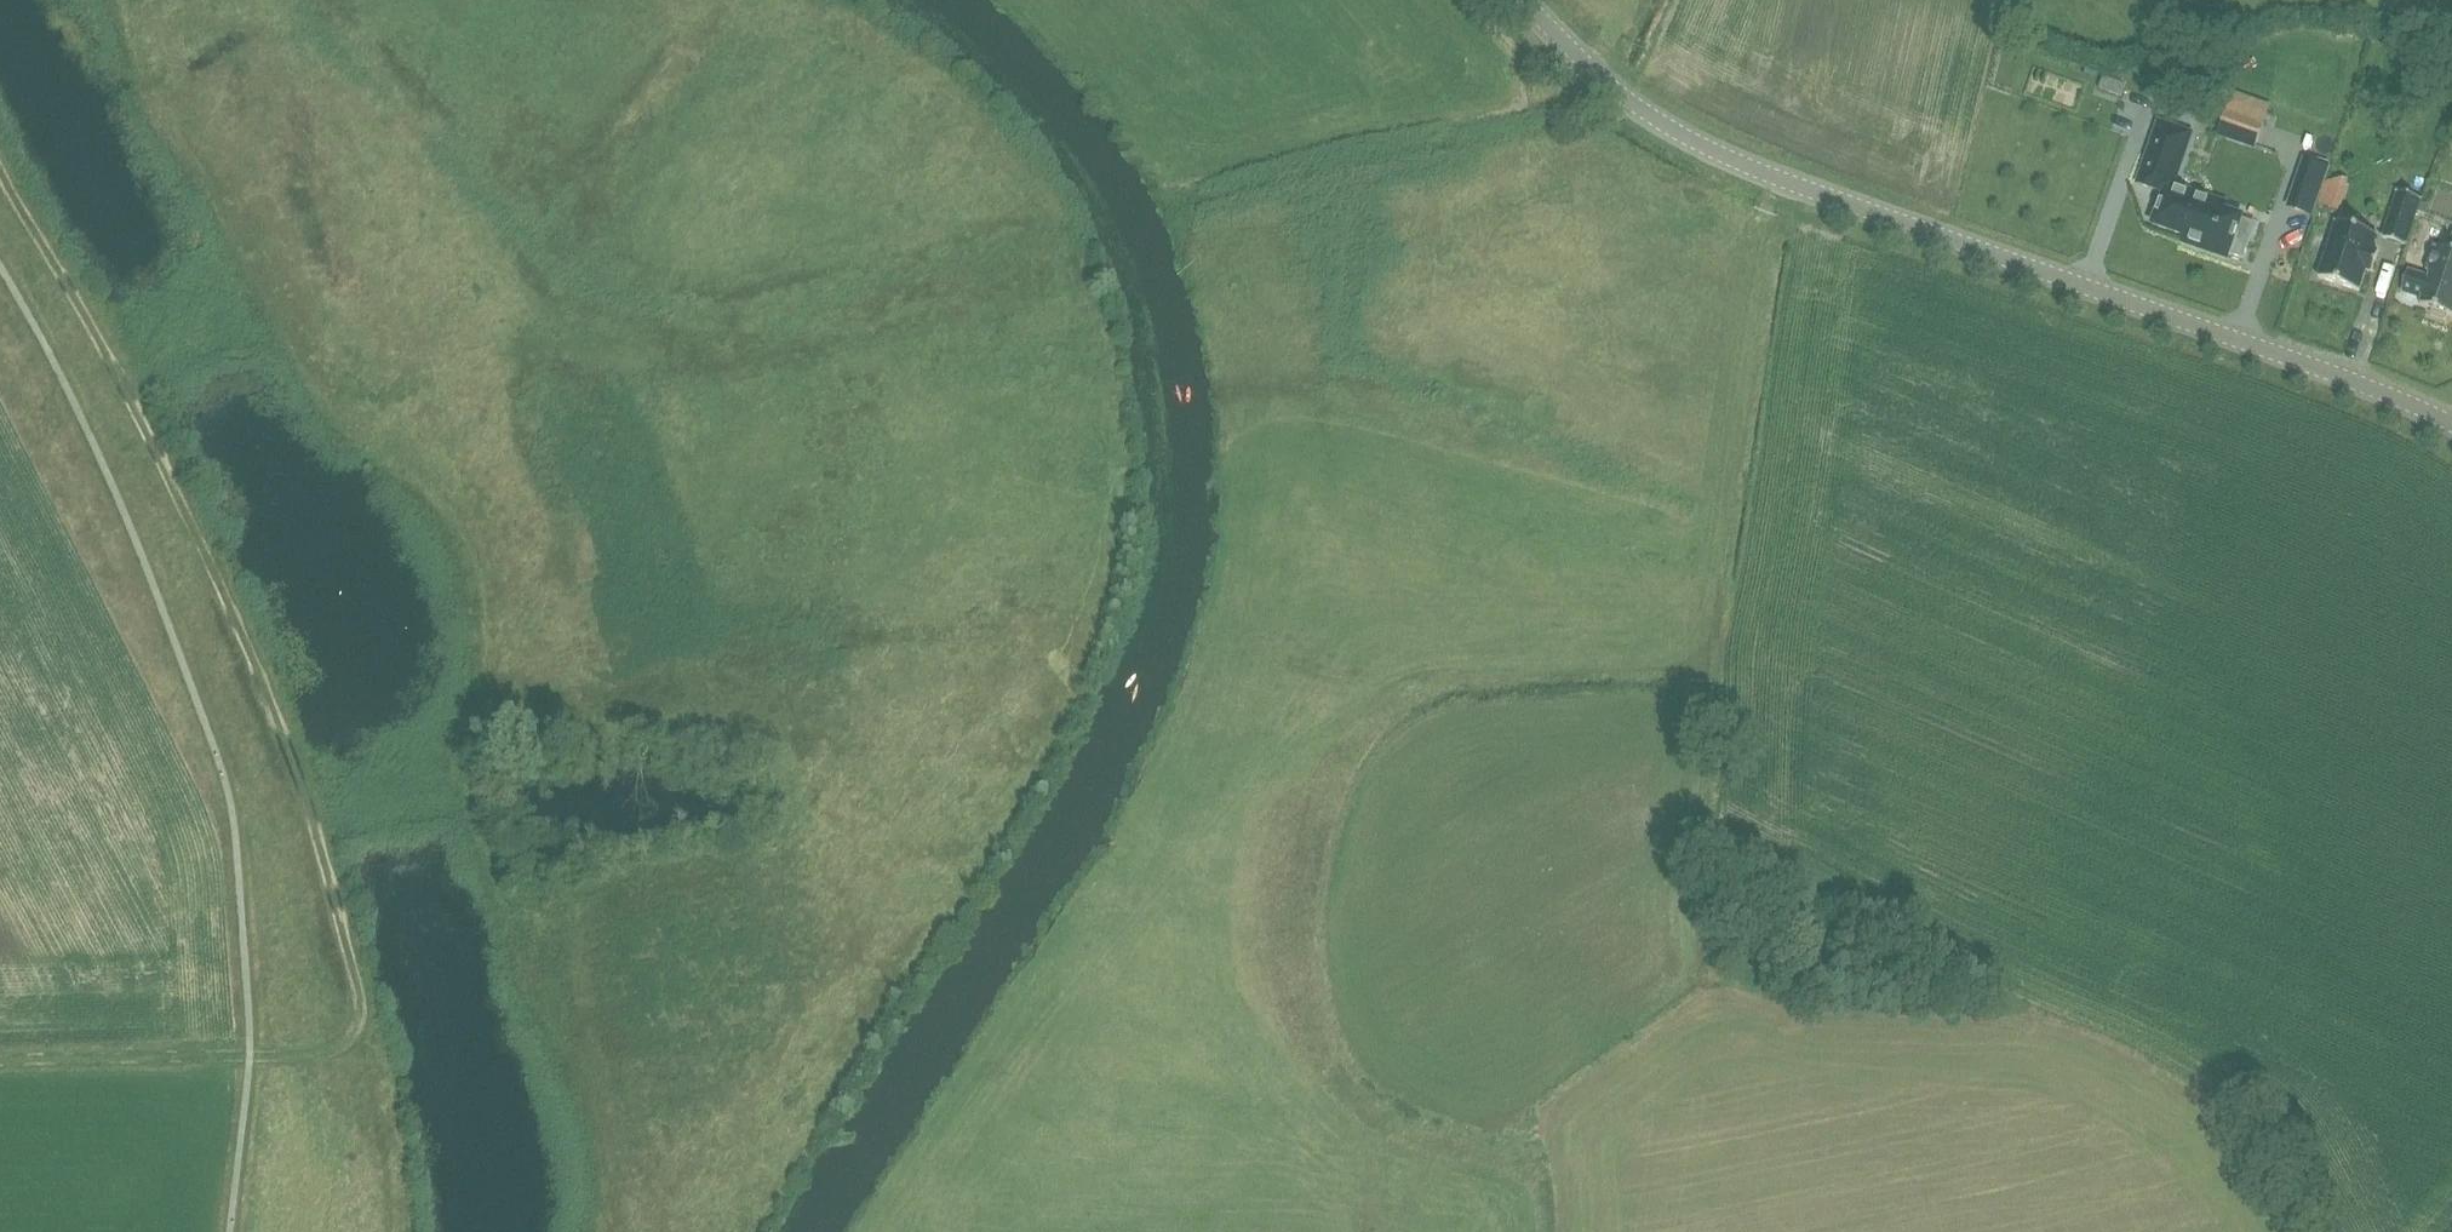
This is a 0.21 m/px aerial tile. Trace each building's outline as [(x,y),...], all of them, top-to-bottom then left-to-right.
[(2229,111),(2220,136),(2254,148),(2263,122),(2229,111)] [(2243,206),(2206,196),(2209,188),(2183,182),(2197,147),(2174,140),(2156,193),(2172,197),(2163,223),(2195,232),(2193,237),(2239,251),(2247,229),(2237,226),(2243,206)] [(2351,180),(2337,175),(2330,196),(2343,201),(2351,180)] [(2405,245),(2420,199),(2396,191),(2381,238),(2405,245)] [(2372,272),(2379,253),(2371,250),(2376,235),(2335,222),(2318,278),(2360,291),(2366,270),(2372,272)] [(2448,252),(2434,247),(2426,272),(2431,274),(2420,305),(2433,309),(2431,314),(2445,319),(2447,314),(2451,316),(2451,240),(2448,252)] [(2380,282),(2392,286),(2401,259),(2389,255),(2380,282)]
